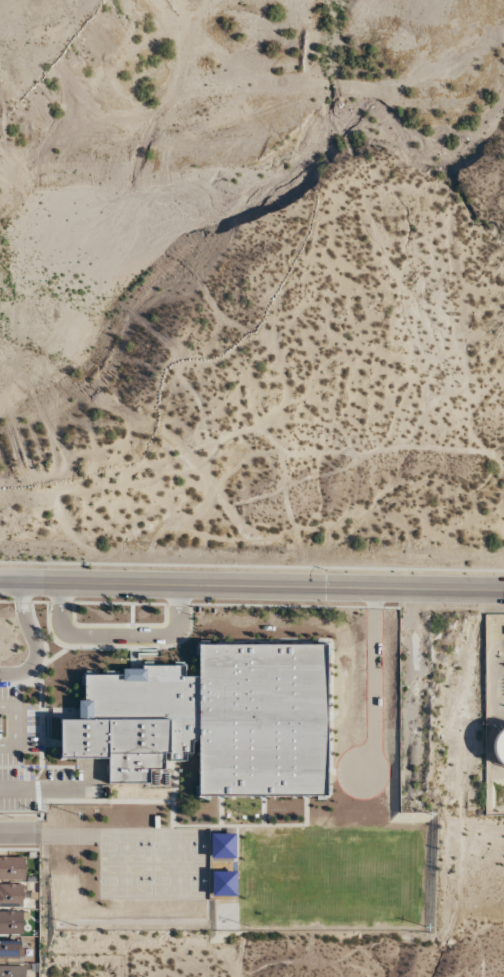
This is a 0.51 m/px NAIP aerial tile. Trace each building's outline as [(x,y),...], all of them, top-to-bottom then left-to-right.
[(327,795),(327,643),(199,643),(199,675),(185,675),(185,665),(123,665),(123,673),(85,673),(85,699),(79,699),(79,718),(61,718),(61,756),(109,756),(109,782),(150,782),(150,769),(166,769),(166,760),(197,760),(197,795),(327,795)] [(495,728),(496,766),(503,766),(503,727),(495,728)]
